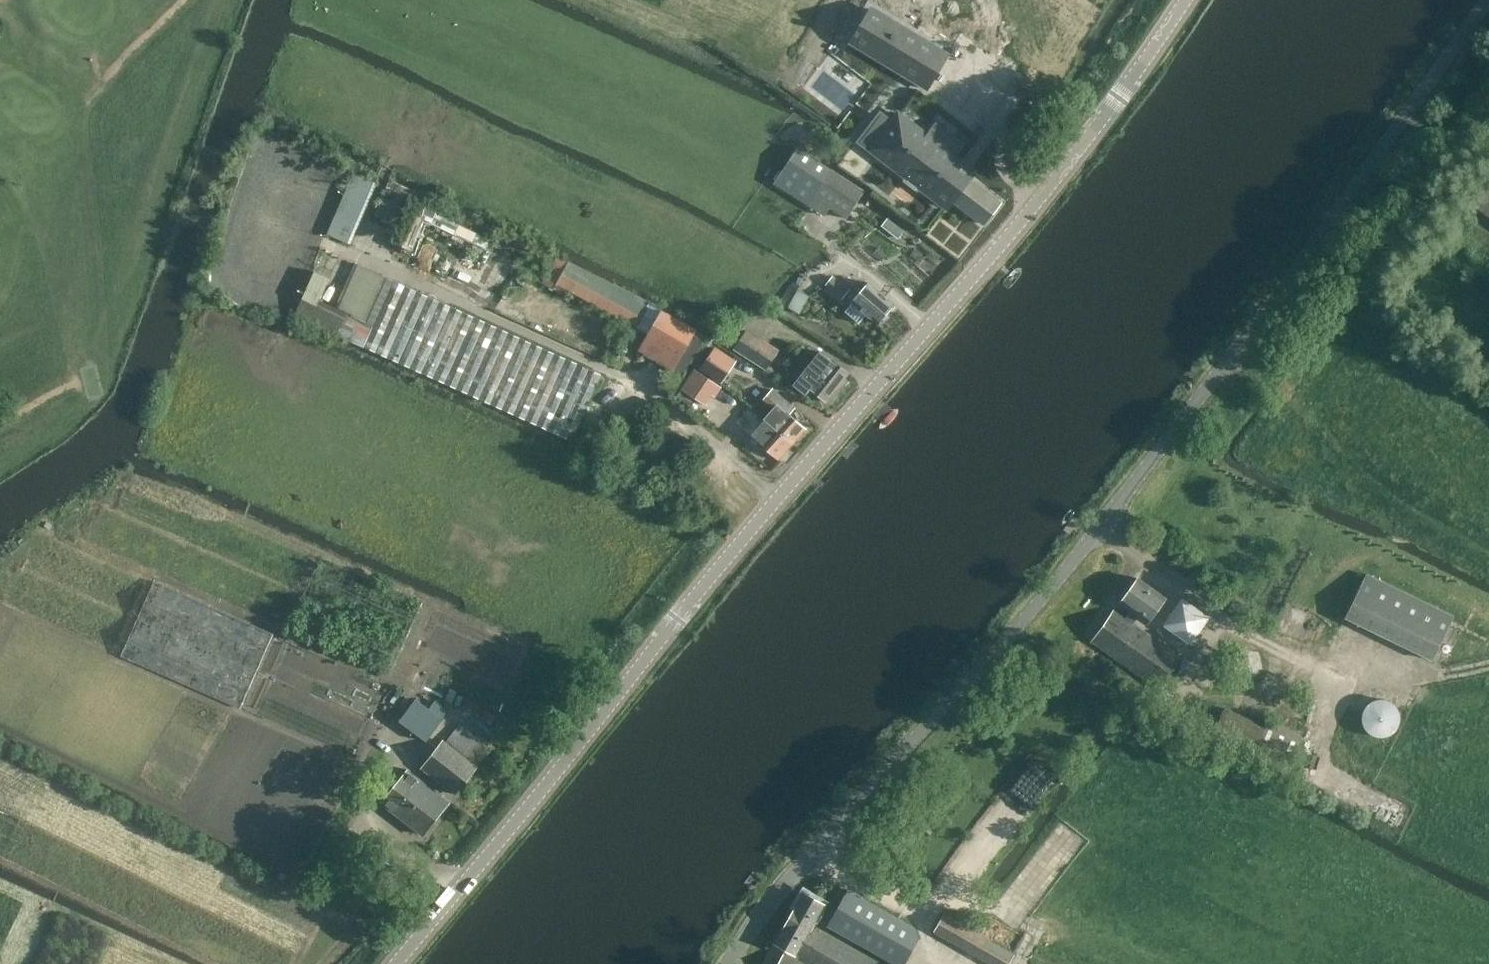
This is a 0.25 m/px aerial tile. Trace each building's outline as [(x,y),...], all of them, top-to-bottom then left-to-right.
[(948,54),(871,12),(859,32),(884,45),(877,58),(891,65),(890,68),(928,89),(948,54)] [(948,207),(953,200),(970,178),(975,172),(956,156),(964,145),(937,125),(929,136),(900,114),(893,124),(892,123),(879,139),(880,139),(873,149),(909,177),(907,180),(919,189),(921,186),(948,207)] [(774,183),(808,205),(813,196),(847,218),(865,191),(797,147),(774,183)] [(354,170),(330,232),(352,241),(376,179),(354,170)] [(1002,203),(970,178),(953,200),(985,225),(1002,203)] [(1478,203),(1488,211),(1488,189),(1478,203)] [(416,214),(401,251),(410,255),(425,218),(416,214)] [(887,218),(881,226),(898,238),(904,231),(887,218)] [(365,345),(394,280),(366,268),(346,315),(338,332),(365,345)] [(842,298),(849,290),(832,276),(826,284),(842,298)] [(572,290),(637,325),(645,330),(644,334),(651,338),(647,346),(672,361),(693,324),(664,308),(661,312),(664,313),(660,320),(650,315),(649,313),(646,311),(645,312),(579,277),(572,290)] [(800,313),(809,296),(798,289),(800,286),(799,286),(803,279),(800,277),(796,284),(792,281),(780,302),(800,313)] [(394,280),(365,345),(364,346),(572,439),(602,373),(394,280)] [(894,304),(869,282),(860,292),(856,288),(848,297),(853,301),(852,302),(853,303),(845,311),(859,323),(866,315),(877,324),(894,304)] [(338,332),(346,315),(302,297),(296,315),(338,332)] [(745,327),(744,329),(734,347),(764,368),(777,349),(745,327)] [(713,346),(698,368),(716,381),(731,357),(713,346)] [(849,373),(848,372),(822,352),(796,385),(806,393),(810,388),(828,401),(849,373)] [(729,394),(701,370),(682,393),(700,406),(701,404),(706,408),(714,399),(721,404),(729,394)] [(775,408),(765,419),(793,444),(807,429),(786,410),(791,405),(774,389),(765,399),(775,408)] [(779,460),(793,444),(765,419),(756,413),(747,423),(755,430),(752,435),(779,460)] [(1454,616),(1367,573),(1346,617),(1432,659),(1454,616)] [(1114,610),(1092,640),(1158,686),(1179,657),(1133,623),(1139,615),(1148,622),(1165,597),(1137,577),(1120,602),(1131,609),(1126,618),(1114,610)] [(1162,625),(1189,644),(1209,617),(1181,598),(1162,625)] [(136,659),(242,703),(250,684),(250,688),(272,634),(272,631),(245,620),(244,640),(232,639),(224,636),(209,635),(209,639),(201,636),(170,635),(168,634),(168,635),(156,630),(152,639),(150,638),(142,660),(143,637),(136,653),(136,659)] [(1396,709),(1396,708),(1396,703),(1395,699),(1393,696),(1390,692),(1383,687),(1379,686),(1374,685),(1369,686),(1364,687),(1361,689),(1357,692),(1355,695),(1352,699),(1350,707),(1352,716),(1354,720),(1357,724),(1363,729),(1371,731),(1375,731),(1382,729),(1389,725),(1393,721),(1394,718),(1396,714),(1396,709)] [(1284,772),(1302,735),(1269,719),(1265,727),(1254,722),(1255,721),(1225,707),(1221,716),(1167,689),(1157,712),(1284,772)] [(427,741),(443,720),(414,699),(399,721),(427,741)] [(442,740),(421,768),(455,793),(491,750),(460,723),(445,742),(442,740)] [(381,803),(423,835),(449,801),(408,769),(381,803)] [(829,925),(897,963),(904,963),(919,937),(916,926),(850,889),(829,925)] [(825,904),(804,893),(776,942),(789,949),(786,953),(785,952),(778,963),(889,963),(815,923),(825,904)] [(1016,950),(945,911),(935,929),(998,963),(1008,963),(1016,950)]
